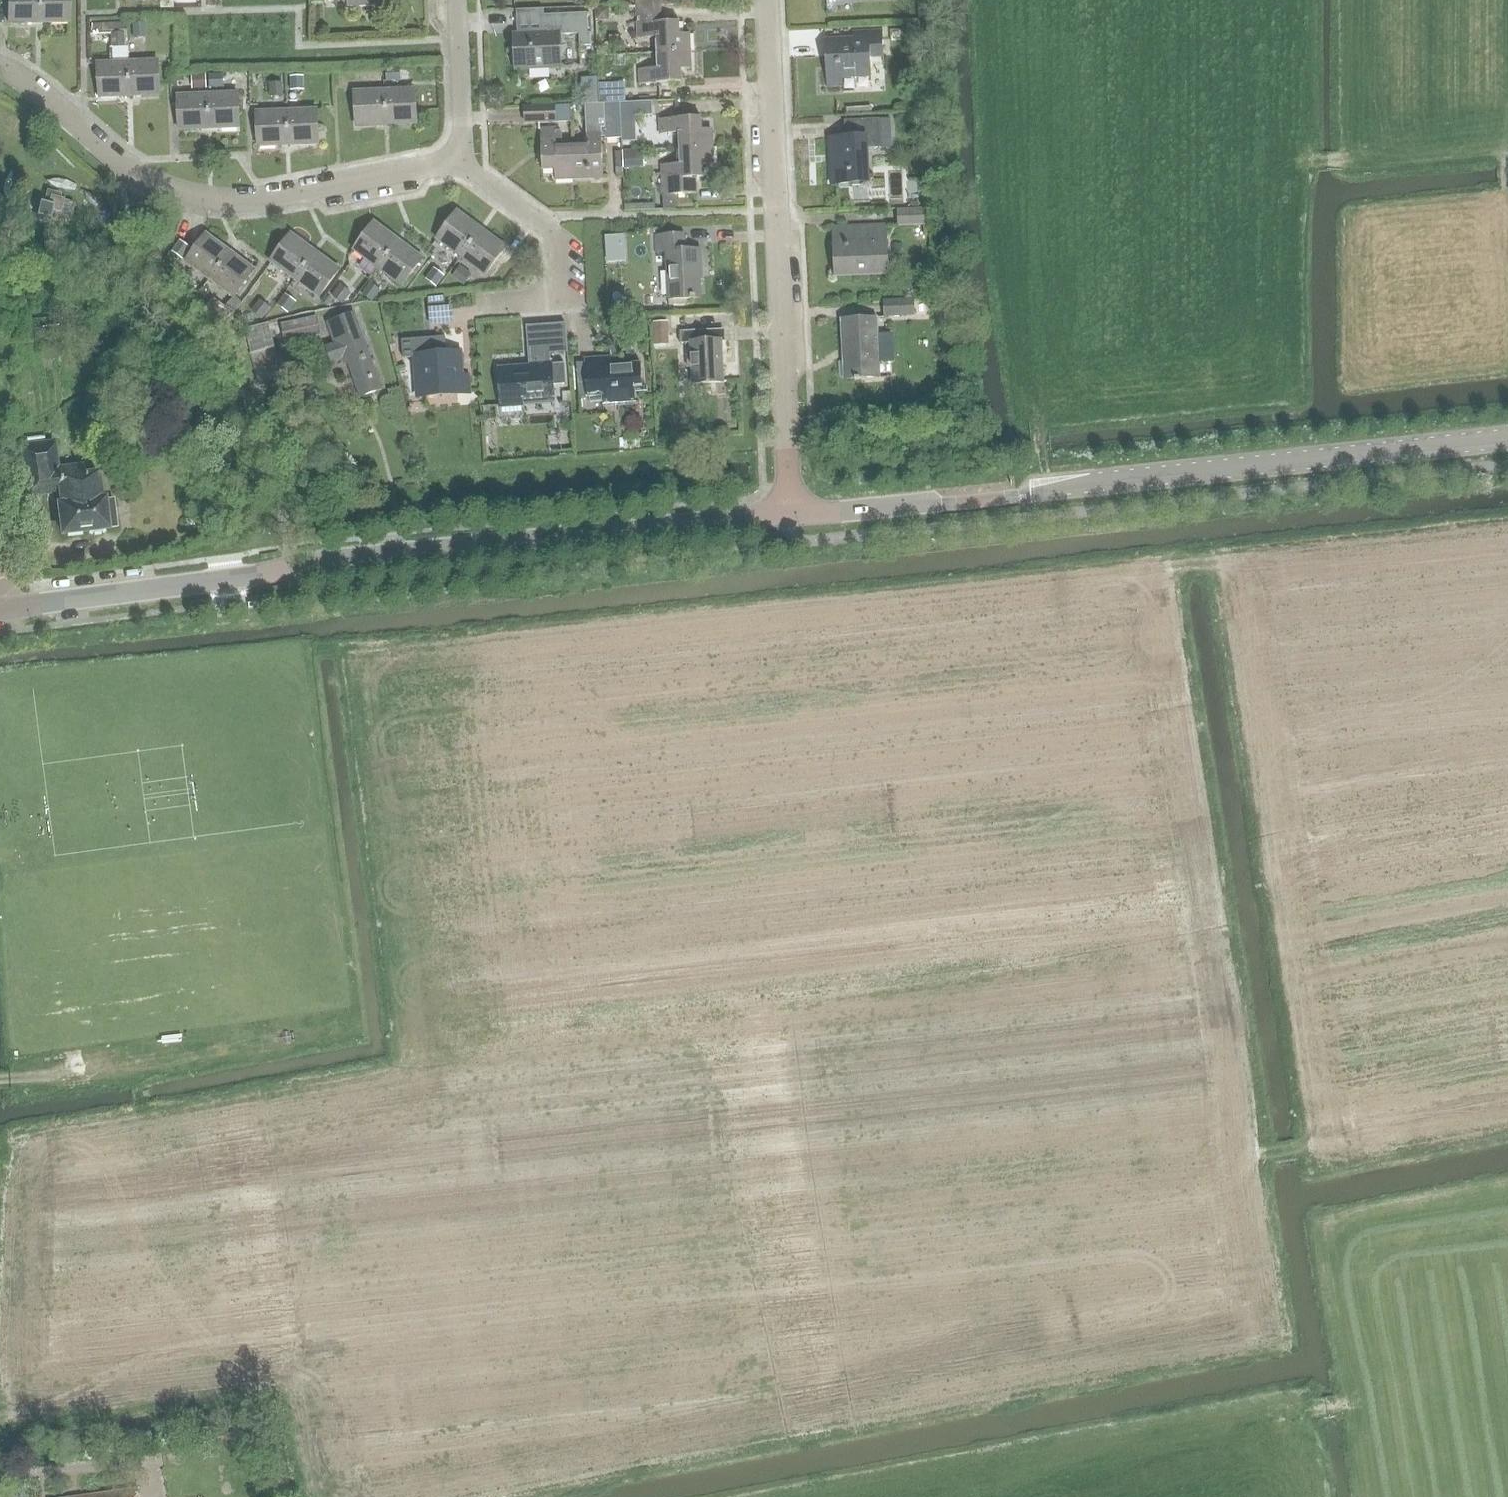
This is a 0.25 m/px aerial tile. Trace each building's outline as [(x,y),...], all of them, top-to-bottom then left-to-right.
[(39,23),(38,0),(8,0),(8,23),(39,23)] [(69,22),(68,0),(38,0),(39,23),(69,22)] [(679,22),(661,23),(660,5),(636,6),(638,38),(657,38),(657,53),(690,51),(689,34),(679,34),(679,22)] [(596,8),(596,20),(608,21),(609,8),(596,8)] [(558,69),(557,35),(579,34),(579,46),(591,46),(590,33),(588,33),(587,13),(542,15),(543,31),(516,33),(518,71),(558,69)] [(145,37),(144,22),(131,23),(132,38),(145,37)] [(870,56),(883,55),(882,31),(853,33),(853,47),(825,48),(827,85),(843,84),(842,77),(871,76),(870,56)] [(124,47),(123,32),(109,33),(110,47),(124,47)] [(639,69),(640,84),(682,82),(681,69),(691,69),(690,51),(657,53),(658,68),(639,69)] [(130,96),(160,95),(158,61),(128,62),(130,96)] [(100,97),(130,96),(128,62),(98,63),(100,97)] [(400,81),(400,68),(385,68),(385,82),(400,81)] [(224,88),(223,73),(209,74),(210,89),(224,88)] [(204,88),(204,74),(190,75),(190,89),(204,88)] [(303,76),(290,76),(291,91),(304,90),(303,76)] [(282,96),(281,82),(267,82),(268,97),(282,96)] [(620,103),(625,103),(625,85),(599,87),(599,104),(620,103)] [(386,125),(417,124),(415,89),(385,91),(386,125)] [(356,126),(386,125),(385,91),(355,92),(356,126)] [(209,129),(239,127),(238,93),(208,94),(209,129)] [(179,130),(209,129),(208,94),(178,96),(179,130)] [(625,103),(620,103),(621,117),(652,115),(652,102),(625,103)] [(603,178),(601,129),(603,129),(603,139),(620,138),(619,103),(585,104),(587,146),(572,147),(573,179),(603,178)] [(525,123),(555,122),(555,106),(525,107),(525,123)] [(288,145),(319,144),(317,110),(287,111),(288,145)] [(258,146),(288,145),(287,111),(256,112),(258,146)] [(680,149),(713,147),(712,130),(702,130),(701,117),(660,119),(660,134),(679,133),(680,149)] [(867,148),(881,148),(879,119),(844,121),(845,137),(829,138),(831,185),(868,183),(867,148)] [(573,179),(572,147),(556,147),(555,129),(541,129),(542,171),(555,170),(556,180),(573,179)] [(703,165),(713,165),(713,147),(680,149),(680,164),(661,165),(663,195),(674,195),(697,194),(696,192),(694,193),(693,178),(704,178),(703,165)] [(622,151),(623,169),(645,168),(644,150),(622,151)] [(52,211),(60,213),(63,199),(60,199),(62,194),(47,190),(43,203),(40,202),(37,216),(50,219),(52,211)] [(674,195),(663,195),(663,210),(675,209),(674,195)] [(898,226),(928,225),(927,209),(897,211),(898,226)] [(461,257),(481,229),(457,211),(437,239),(461,257)] [(378,268),(398,240),(374,222),(354,250),(378,268)] [(836,276),(888,274),(886,227),(833,229),(836,276)] [(485,275),(505,247),(481,229),(461,257),(485,275)] [(210,280),(230,252),(206,234),(186,262),(210,280)] [(295,279),(315,252),(291,234),(270,262),(295,279)] [(699,267),(701,267),(701,250),(685,251),(684,234),(655,235),(656,252),(667,252),(669,299),(686,298),(701,298),(699,267)] [(606,237),(607,258),(621,258),(620,236),(606,237)] [(402,286),(423,258),(398,240),(378,268),(402,286)] [(180,241),(173,251),(183,258),(190,248),(180,241)] [(230,252),(210,280),(234,297),(235,297),(255,270),(230,252)] [(319,297),(339,270),(315,252),(295,279),(319,297)] [(470,275),(458,266),(450,277),(462,286),(470,275)] [(434,268),(426,280),(436,287),(445,276),(434,268)] [(370,283),(361,294),(372,303),(380,291),(370,283)] [(349,293),(338,284),(329,296),(340,304),(349,293)] [(297,302),(285,294),(277,305),(288,314),(297,302)] [(222,305),(212,317),(221,325),(231,313),(233,315),(242,304),(235,297),(234,297),(226,308),(222,305)] [(444,298),(427,299),(428,312),(446,310),(444,298)] [(262,320),(270,308),(259,300),(250,311),(262,320)] [(885,316),(914,314),(914,300),(884,302),(885,316)] [(382,390),(362,334),(355,314),(328,324),(335,344),(326,347),(332,363),(346,358),(360,397),(382,390)] [(319,336),(315,316),(281,323),(286,344),(319,336)] [(844,379),(880,377),(879,362),(896,361),(895,334),(878,335),(877,318),(841,320),(844,379)] [(668,344),(667,321),(651,321),(652,344),(668,344)] [(251,353),(275,348),(269,323),(245,329),(251,353)] [(693,384),(727,382),(725,340),(708,341),(708,330),(681,332),(681,343),(691,343),(693,384)] [(418,396),(468,393),(467,376),(458,377),(457,367),(460,367),(460,353),(441,354),(440,338),(402,341),(403,357),(416,356),(418,396)] [(522,400),(553,397),(550,353),(530,354),(531,368),(499,370),(502,406),(522,405),(522,400)] [(634,387),(642,386),(641,364),(602,367),(601,358),(584,359),(585,363),(585,376),(587,395),(587,397),(603,395),(603,404),(635,401),(634,387)] [(585,363),(576,363),(579,397),(587,397),(587,395),(585,376),(585,363)] [(570,392),(562,392),(563,403),(571,402),(570,392)] [(118,527),(114,498),(101,500),(98,473),(85,474),(84,466),(58,469),(54,442),(22,446),(28,496),(59,492),(61,504),(59,507),(62,534),(118,527)] [(138,1488),(74,1496),(139,1496),(138,1488)]
